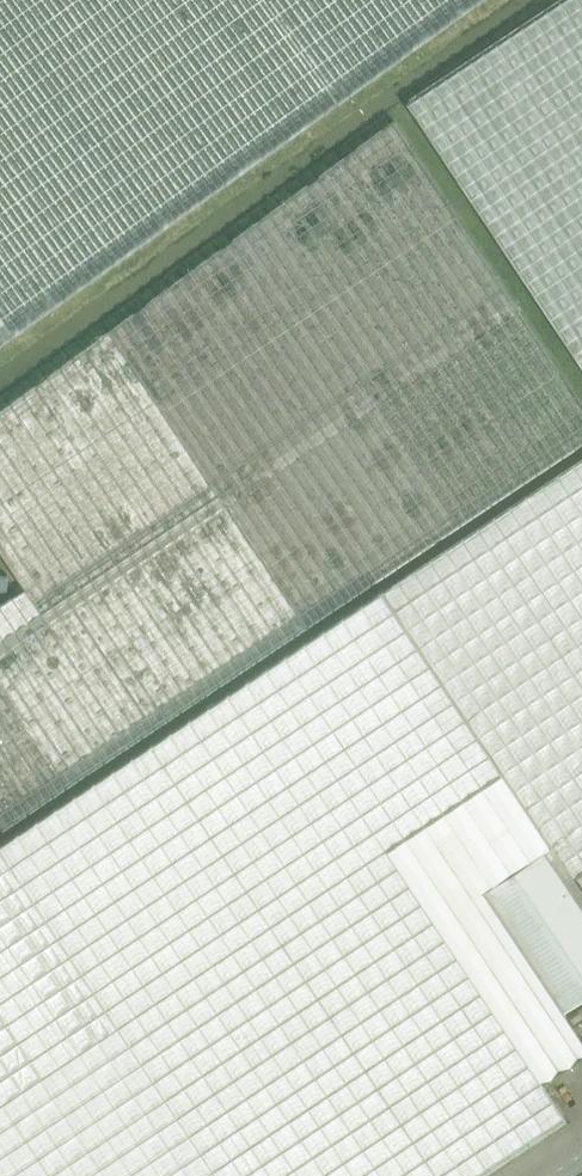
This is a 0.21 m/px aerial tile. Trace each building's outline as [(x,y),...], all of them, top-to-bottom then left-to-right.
[(487,0),(0,0),(0,350),(487,0)] [(409,105),(581,365),(581,0),(566,0),(409,105)] [(0,608),(0,825),(4,831),(581,444),(581,401),(396,123),(0,415),(0,549),(27,590),(0,608)] [(568,1118),(543,1082),(581,1057),(581,1036),(566,1012),(487,893),(547,853),(581,905),(581,460),(384,592),(0,846),(0,1175),(480,1175),(568,1118)] [(487,893),(566,1012),(581,1001),(581,905),(547,853),(487,893)] [(572,1016),(581,1031),(581,1009),(572,1016)]
